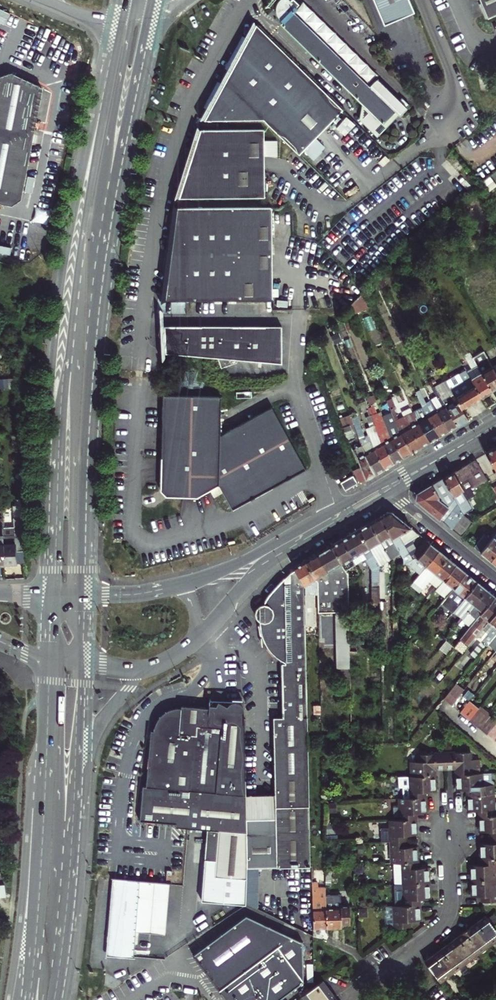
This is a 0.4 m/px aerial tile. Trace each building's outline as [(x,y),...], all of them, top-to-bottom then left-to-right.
[(385,27),(415,14),(409,0),(374,0),(385,27)] [(487,17),(495,14),(495,0),(480,0),(487,17)] [(294,7),(287,1),(284,4),(290,10),(294,7)] [(367,86),(290,10),(280,21),(373,114),(385,125),(396,115),(389,108),(396,100),(374,78),(367,86)] [(256,27),(205,120),(263,120),(298,154),(341,110),(256,27)] [(18,74),(11,70),(0,73),(0,80),(18,74)] [(18,74),(0,80),(0,200),(4,201),(22,189),(42,85),(18,74)] [(406,104),(399,97),(396,100),(389,108),(396,115),(406,104)] [(385,125),(373,114),(370,117),(372,119),(366,125),(376,135),(385,125)] [(336,126),(343,134),(352,126),(345,118),(336,126)] [(187,196),(193,196),(263,195),(263,128),(201,129),(185,172),(187,172),(187,196)] [(187,172),(185,172),(179,196),(187,196),(187,172)] [(20,197),(22,189),(4,201),(11,202),(20,197)] [(272,206),(193,205),(176,205),(166,264),(170,264),(170,294),(185,294),(185,297),(271,297),(272,206)] [(165,297),(185,297),(185,294),(170,294),(170,264),(166,264),(165,297)] [(354,301),(356,306),(358,311),(364,306),(361,301),(363,298),(361,294),(354,301)] [(348,313),(341,316),(343,322),(350,319),(348,313)] [(281,322),(170,323),(164,323),(163,351),(281,360),(281,322)] [(308,337),(310,342),(320,338),(318,332),(308,337)] [(465,370),(469,378),(481,396),(491,390),(476,365),(469,352),(463,354),(468,364),(463,367),(465,370)] [(491,390),(495,387),(495,366),(494,367),(488,358),(476,365),(491,390)] [(445,382),(449,389),(460,408),(481,396),(469,378),(465,370),(445,382)] [(467,420),(460,408),(449,389),(445,382),(444,381),(444,380),(433,387),(435,390),(445,408),(456,427),(467,420)] [(437,438),(447,432),(428,400),(425,402),(419,390),(414,392),(421,407),(427,420),(437,438)] [(445,408),(435,390),(433,392),(435,396),(428,400),(447,432),(456,427),(445,408)] [(216,487),(218,436),(220,398),(160,396),(157,492),(164,500),(195,501),(207,493),(212,500),(221,494),(216,487)] [(385,401),(393,421),(398,432),(411,454),(419,448),(405,422),(399,425),(397,419),(400,418),(392,398),(385,401)] [(392,464),(402,459),(387,431),(379,411),(376,412),(374,405),(367,408),(370,415),(381,443),(392,464)] [(221,494),(231,510),(304,469),(269,407),(218,436),(216,487),(221,494)] [(421,407),(412,412),(414,416),(429,443),(437,438),(427,420),(421,407)] [(393,421),(390,422),(385,409),(379,411),(387,431),(402,459),(411,454),(398,432),(393,421)] [(362,453),(360,446),(349,418),(348,415),(340,418),(349,443),(355,454),(360,467),(364,479),(365,481),(374,475),(362,453)] [(356,415),(349,418),(360,446),(364,443),(361,437),(364,436),(356,415)] [(381,443),(370,415),(364,418),(368,428),(364,429),(369,441),(372,448),(383,470),(392,464),(381,443)] [(429,443),(414,416),(405,422),(419,448),(429,443)] [(369,441),(364,443),(360,446),(362,453),(372,448),(369,441)] [(485,453),(495,472),(495,447),(485,453)] [(383,470),(372,448),(362,453),(374,475),(383,470)] [(442,479),(462,515),(470,509),(465,499),(473,494),(468,485),(484,476),(475,460),(467,464),(453,472),(442,479)] [(341,482),(343,486),(354,479),(352,476),(341,482)] [(354,479),(343,486),(345,490),(356,483),(354,479)] [(462,515),(442,479),(430,486),(416,494),(414,500),(450,530),(462,515)] [(14,535),(2,535),(3,563),(15,563),(15,550),(23,550),(21,508),(13,508),(14,535)] [(383,519),(401,549),(415,540),(423,536),(394,514),(391,514),(383,519)] [(462,515),(450,530),(460,538),(472,524),(462,515)] [(401,549),(383,519),(373,524),(393,559),(400,555),(403,553),(401,549)] [(383,566),(393,559),(373,524),(362,531),(383,566)] [(354,556),(358,565),(375,571),(375,603),(384,603),(383,566),(362,531),(345,541),(354,556)] [(490,541),(482,535),(471,547),(489,561),(495,552),(495,534),(490,541)] [(406,563),(406,564),(418,558),(432,544),(427,541),(420,549),(415,540),(401,549),(403,553),(406,557),(406,563)] [(363,576),(358,565),(354,556),(345,541),(334,547),(350,575),(351,577),(363,576)] [(418,558),(429,567),(442,551),(433,544),(432,544),(418,558)] [(336,589),(337,612),(338,612),(340,669),(353,668),(351,577),(350,575),(334,547),(321,555),(330,571),(336,589)] [(429,585),(451,558),(442,551),(429,567),(423,574),(414,585),(420,590),(426,583),(429,585)] [(322,613),(337,612),(336,589),(330,571),(321,555),(308,562),(321,584),(321,595),(322,613)] [(418,558),(406,564),(409,568),(413,566),(423,574),(429,567),(418,558)] [(459,565),(451,558),(429,585),(422,593),(430,600),(438,590),(459,565)] [(298,568),(300,571),(308,585),(308,609),(314,609),(314,595),(321,595),(321,584),(308,562),(298,568)] [(459,565),(438,590),(443,595),(440,599),(445,603),(453,594),(469,573),(459,565)] [(314,873),(308,609),(308,585),(300,571),(293,576),(293,584),(288,585),(288,580),(273,595),(267,605),(262,606),(260,608),(258,611),(257,614),(258,619),(260,622),(263,624),(264,635),(266,639),(268,646),(273,653),(276,656),(280,659),(290,665),(290,667),(286,667),(286,718),(291,718),(291,721),(276,721),(278,797),(280,870),(280,873),(314,873)] [(457,612),(481,583),(469,573),(453,594),(445,603),(444,604),(456,613),(457,612)] [(490,590),(481,583),(457,612),(466,619),(490,590)] [(495,598),(495,595),(490,590),(466,619),(462,624),(465,627),(469,621),(474,625),(495,598)] [(475,643),(495,617),(495,598),(474,625),(463,639),(472,647),(475,643)] [(490,645),(495,638),(495,617),(475,643),(480,647),(474,655),(479,659),(490,645)] [(467,692),(458,685),(453,691),(461,699),(467,692)] [(453,691),(446,699),(455,706),(461,699),(453,691)] [(210,829),(221,830),(249,832),(248,797),(246,710),(245,708),(242,705),(238,704),(235,704),(230,706),(223,701),(220,705),(214,704),(214,709),(184,707),(184,710),(174,711),(167,714),(160,720),(157,729),(156,732),(153,732),(148,785),(146,785),(142,822),(178,825),(178,826),(210,829)] [(469,705),(479,713),(482,709),(472,701),(469,705)] [(473,721),(479,713),(469,705),(463,713),(473,721)] [(479,713),(487,720),(491,715),(493,714),(484,707),(482,709),(479,713)] [(487,720),(479,713),(473,721),(481,728),(487,720)] [(495,727),(495,719),(491,715),(487,720),(495,727)] [(487,720),(481,728),(490,735),(495,728),(495,727),(487,720)] [(474,754),(447,755),(448,771),(458,770),(459,776),(475,775),(474,754)] [(420,756),(421,777),(438,777),(438,771),(448,771),(447,755),(420,756)] [(475,775),(459,776),(459,791),(470,790),(470,796),(495,795),(495,789),(495,783),(493,781),(493,774),(475,775)] [(411,799),(428,798),(428,793),(438,793),(438,777),(421,777),(401,778),(401,788),(405,788),(405,799),(411,799)] [(470,796),(470,810),(470,812),(481,812),(481,818),(495,817),(495,795),(470,796)] [(278,797),(248,797),(249,832),(249,862),(249,870),(280,870),(278,797)] [(429,814),(428,798),(411,799),(405,799),(402,799),(402,821),(419,821),(419,815),(429,814)] [(495,838),(495,817),(481,818),(482,834),(492,833),(492,838),(495,838)] [(385,843),(393,843),(410,843),(409,837),(420,836),(419,821),(402,821),(392,822),(392,829),(384,830),(385,843)] [(248,905),(249,870),(249,862),(249,832),(221,830),(210,829),(204,900),(248,905)] [(495,860),(495,838),(492,838),(492,844),(482,844),(483,860),(495,860)] [(396,864),(421,863),(420,847),(410,848),(410,843),(393,843),(394,864),(396,864)] [(495,881),(495,860),(483,860),(483,865),(473,866),(474,882),(495,881)] [(396,864),(396,885),(432,884),(432,868),(421,868),(421,863),(396,864)] [(175,883),(123,880),(116,955),(139,956),(140,943),(143,944),(144,932),(171,934),(175,883)] [(495,902),(495,881),(474,882),(475,898),(484,898),(485,903),(495,902)] [(320,883),(315,883),(316,928),(328,928),(328,893),(328,888),(320,889),(320,883)] [(396,885),(397,907),(422,906),(422,900),(433,900),(432,884),(396,885)] [(343,893),(328,893),(328,928),(344,927),(344,924),(352,924),(352,905),(343,905),(343,893)] [(396,922),(396,928),(413,928),(413,921),(423,921),(422,906),(397,907),(386,908),(387,922),(396,922)] [(234,999),(283,999),(308,983),(306,943),(250,917),(199,954),(234,999)] [(492,947),(495,944),(495,927),(488,917),(476,925),(492,947)] [(464,934),(480,956),(492,947),(476,925),(464,934)] [(451,944),(468,965),(480,956),(464,934),(451,944)] [(440,952),(456,974),(468,965),(451,944),(440,952)] [(427,961),(443,984),(456,974),(440,952),(427,961)] [(306,999),(340,999),(330,987),(326,980),(317,987),(304,997),(306,999)]
